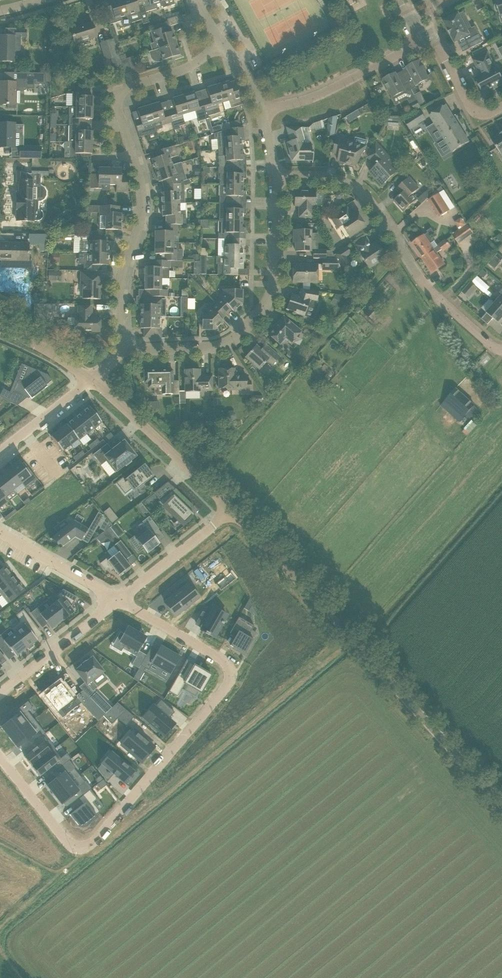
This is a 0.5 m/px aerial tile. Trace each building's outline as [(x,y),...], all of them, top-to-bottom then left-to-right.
[(102,1),(105,10),(110,24),(121,21),(124,28),(131,26),(130,23),(127,15),(122,0),(116,0),(110,2),(110,0),(105,0),(102,1)] [(127,15),(130,23),(141,19),(140,14),(146,12),(145,9),(142,0),(122,0),(127,15)] [(145,9),(146,12),(156,9),(154,3),(161,1),(162,1),(162,0),(142,0),(145,9)] [(165,14),(169,26),(182,22),(180,15),(171,18),(170,13),(165,14)] [(470,49),(479,44),(483,42),(480,35),(475,26),(467,30),(458,13),(444,21),(448,29),(447,29),(450,35),(451,35),(455,42),(464,37),(470,49)] [(97,37),(95,31),(92,22),(70,29),(75,44),(97,37)] [(158,24),(150,26),(152,32),(160,29),(158,24)] [(154,44),(151,45),(152,50),(159,48),(176,43),(175,40),(173,31),(170,32),(168,27),(160,29),(152,32),(151,32),(154,44)] [(20,40),(21,40),(21,36),(26,36),(26,30),(16,30),(16,35),(14,35),(14,36),(0,35),(0,61),(9,61),(14,61),(14,54),(20,54),(20,40)] [(41,40),(41,30),(29,30),(29,40),(41,40)] [(501,48),(501,41),(500,38),(488,45),(490,49),(496,46),(498,50),(501,48)] [(121,66),(119,61),(113,40),(100,43),(105,60),(111,58),(114,68),(121,66)] [(152,50),(149,51),(151,58),(151,59),(152,59),(152,60),(153,61),(154,61),(154,62),(155,62),(156,62),(157,62),(158,62),(159,62),(163,61),(163,60),(171,58),(171,60),(183,56),(180,46),(177,47),(176,43),(159,48),(152,50)] [(493,90),(501,85),(500,83),(501,82),(501,78),(496,67),(495,68),(487,53),(474,60),(481,75),(475,78),(477,81),(476,83),(477,85),(478,87),(479,88),(481,89),(482,92),(490,88),(490,89),(492,88),(493,90)] [(131,72),(128,62),(127,58),(126,59),(120,60),(124,74),(131,72)] [(409,65),(406,67),(410,73),(409,76),(405,77),(411,90),(415,88),(416,85),(429,79),(425,71),(426,70),(424,65),(422,66),(419,60),(416,62),(414,61),(410,63),(409,65)] [(417,100),(411,90),(405,77),(402,79),(399,78),(396,72),(393,74),(391,73),(386,75),(386,77),(383,79),(386,85),(384,86),(387,90),(388,90),(392,98),(404,92),(410,104),(412,103),(417,100)] [(26,88),(34,88),(34,83),(51,84),(51,75),(34,75),(16,75),(16,82),(9,82),(0,82),(0,104),(7,104),(7,109),(16,109),(16,91),(26,91),(26,88)] [(232,91),(230,86),(229,82),(218,85),(223,102),(229,100),(231,108),(242,104),(240,97),(238,90),(232,91)] [(223,102),(218,85),(207,89),(209,98),(203,100),(207,111),(206,111),(208,116),(226,111),(223,102)] [(72,100),(72,107),(76,107),(92,108),(93,96),(90,96),(90,87),(72,92),(72,96),(72,100)] [(208,118),(208,116),(206,111),(207,111),(203,100),(197,102),(194,92),(183,96),(188,113),(195,111),(198,122),(208,118)] [(169,111),(172,122),(174,130),(179,129),(179,126),(184,125),(181,115),(188,113),(183,96),(172,99),(175,109),(169,111)] [(417,100),(420,107),(425,104),(422,97),(417,100)] [(417,100),(412,103),(415,110),(420,107),(417,100)] [(159,103),(148,106),(153,123),(160,121),(161,125),(172,122),(169,111),(162,113),(159,103)] [(437,110),(429,115),(438,129),(431,134),(437,144),(436,145),(443,156),(452,151),(453,152),(461,147),(469,142),(446,105),(437,110)] [(134,121),(139,136),(156,131),(153,123),(148,106),(137,110),(140,119),(134,121)] [(69,114),(69,124),(90,125),(90,119),(92,119),(92,108),(76,107),(72,107),(69,107),(69,114)] [(353,113),(356,118),(361,115),(358,110),(353,113)] [(419,124),(426,120),(421,110),(413,115),(412,114),(404,120),(410,130),(419,125),(419,124)] [(356,120),(353,115),(347,118),(349,123),(356,120)] [(328,126),(337,127),(338,116),(329,119),(328,126)] [(388,117),(388,125),(399,126),(400,118),(388,117)] [(33,130),(45,130),(46,120),(33,120),(33,130)] [(8,147),(14,147),(14,133),(23,133),(23,125),(14,125),(14,123),(0,123),(0,147),(8,147)] [(90,125),(69,124),(68,142),(75,142),(92,142),(92,131),(90,131),(90,125)] [(222,131),(223,131),(221,125),(213,128),(214,133),(217,133),(222,131)] [(224,130),(223,131),(222,131),(217,133),(217,144),(218,150),(242,148),(241,141),(244,141),(244,135),(241,135),(240,127),(232,128),(224,130)] [(313,161),(313,151),(313,146),(311,146),(310,143),(305,143),(300,128),(293,127),(286,127),(290,141),(287,142),(291,157),(295,157),(296,160),(313,161)] [(492,141),(501,154),(501,132),(499,135),(492,141)] [(338,137),(337,139),(336,143),(333,153),(340,155),(338,161),(356,166),(367,146),(366,146),(367,141),(355,138),(354,142),(348,141),(348,140),(338,137)] [(71,149),(71,159),(82,159),(82,154),(91,154),(92,142),(75,142),(75,149),(71,149)] [(375,142),(371,150),(368,156),(376,166),(370,172),(382,185),(389,179),(396,173),(390,166),(394,162),(375,142)] [(154,168),(155,170),(172,165),(170,158),(178,155),(175,146),(165,148),(161,149),(155,151),(156,152),(158,151),(160,156),(152,159),(153,164),(152,165),(153,168),(154,168)] [(20,148),(20,158),(41,159),(41,148),(23,147),(20,147),(20,148)] [(218,156),(219,167),(227,167),(243,167),(243,160),(246,160),(245,154),(242,155),(242,148),(218,150),(218,156)] [(83,161),(77,167),(82,172),(88,167),(83,161)] [(172,165),(155,170),(159,182),(165,180),(166,186),(167,186),(184,183),(183,181),(184,181),(186,180),(181,162),(172,165)] [(219,179),(219,185),(221,184),(243,185),(243,179),(246,179),(246,173),(243,173),(243,167),(227,167),(219,167),(217,167),(218,179),(219,179)] [(17,173),(17,181),(19,181),(19,192),(17,192),(16,220),(34,221),(38,221),(41,220),(43,217),(43,214),(42,211),(38,210),(38,202),(40,202),(44,199),(47,196),(47,191),(44,187),(40,185),(40,175),(48,175),(48,168),(32,168),(32,174),(28,174),(28,173),(17,173)] [(89,188),(98,189),(102,189),(102,184),(109,185),(110,168),(98,168),(98,174),(89,174),(89,184),(89,188)] [(118,192),(128,192),(128,175),(121,174),(121,168),(110,168),(109,185),(116,185),(116,192),(118,192)] [(404,211),(411,205),(417,199),(412,194),(419,188),(409,177),(407,179),(399,186),(404,192),(394,201),(404,211)] [(161,192),(162,204),(179,203),(185,203),(184,183),(167,186),(167,192),(161,192)] [(226,197),(226,203),(238,203),(243,203),(243,197),(246,197),(246,191),(243,191),(243,185),(221,184),(219,185),(219,197),(226,197)] [(294,191),(294,206),(300,206),(300,210),(299,210),(299,217),(309,217),(313,217),(313,206),(315,206),(323,206),(323,191),(315,191),(294,191)] [(439,193),(429,200),(439,217),(450,211),(439,193)] [(179,203),(162,204),(162,216),(169,216),(169,225),(177,225),(186,225),(185,210),(180,211),(179,203)] [(242,208),(243,203),(238,203),(226,203),(226,208),(219,208),(219,220),(222,220),(242,221),(242,214),(245,214),(245,208),(242,208)] [(110,206),(109,206),(100,206),(99,230),(105,230),(110,230),(120,230),(121,221),(122,221),(122,213),(119,213),(119,206),(116,206),(110,206)] [(354,234),(357,232),(360,230),(366,226),(357,213),(352,216),(346,208),(331,218),(337,228),(342,225),(349,237),(354,234)] [(320,221),(327,217),(323,211),(317,215),(320,221)] [(218,221),(218,239),(222,238),(224,238),(240,239),(245,239),(242,238),(242,233),(245,233),(245,228),(242,228),(242,221),(222,220),(219,220),(219,221),(218,221)] [(467,224),(457,231),(464,241),(474,234),(467,224)] [(155,242),(172,243),(173,236),(177,236),(177,225),(169,225),(165,225),(165,231),(155,231),(155,242)] [(431,243),(434,240),(431,236),(435,234),(431,228),(427,231),(428,232),(412,243),(422,257),(434,248),(431,243)] [(295,251),(310,251),(311,230),(294,230),(293,237),(296,237),(295,251)] [(357,232),(354,234),(357,238),(363,235),(360,230),(357,232)] [(29,234),(29,240),(39,241),(39,244),(46,244),(46,234),(29,234)] [(90,253),(108,253),(109,241),(105,241),(105,235),(95,235),(88,235),(81,235),(81,242),(80,242),(79,252),(84,253),(90,253)] [(366,237),(357,242),(354,245),(361,255),(360,255),(369,268),(370,267),(379,262),(377,259),(384,255),(377,244),(373,247),(366,237)] [(224,249),(223,256),(243,257),(243,245),(240,245),(240,239),(224,238),(224,249)] [(432,273),(445,263),(438,252),(442,249),(443,252),(451,246),(445,239),(438,244),(438,245),(434,248),(422,257),(432,273)] [(172,249),(172,243),(155,242),(155,254),(165,254),(165,260),(170,261),(176,261),(183,261),(183,249),(179,249),(172,249)] [(28,261),(29,243),(0,243),(0,260),(28,261)] [(335,258),(340,268),(343,266),(344,267),(350,262),(346,257),(351,253),(346,247),(333,255),(335,258)] [(313,250),(313,258),(322,258),(335,258),(331,251),(325,251),(325,250),(313,250)] [(59,262),(59,253),(50,253),(50,262),(59,262)] [(108,265),(108,253),(90,253),(84,253),(84,264),(83,271),(90,271),(101,271),(101,265),(108,265)] [(217,264),(217,274),(237,275),(237,269),(243,269),(243,257),(223,256),(223,264),(217,264)] [(341,270),(340,268),(335,258),(322,258),(322,269),(341,270)] [(170,268),(170,261),(165,260),(153,260),(152,267),(145,267),(145,278),(162,278),(169,279),(169,268),(170,268)] [(293,264),(293,282),(317,282),(317,264),(293,264)] [(487,273),(483,269),(479,273),(484,277),(487,273)] [(61,271),(48,271),(48,280),(61,281),(61,271)] [(103,277),(80,276),(80,284),(83,284),(82,299),(90,299),(100,299),(100,284),(103,284),(103,277)] [(162,278),(145,278),(144,290),(150,290),(150,296),(167,297),(168,290),(167,290),(167,285),(162,285),(162,278)] [(477,288),(470,282),(462,292),(469,298),(477,288)] [(222,294),(215,302),(226,314),(232,309),(234,311),(242,303),(243,293),(241,293),(240,292),(240,290),(235,290),(233,288),(229,288),(227,289),(223,289),(222,294)] [(293,313),(304,316),(314,319),(319,302),(317,301),(319,291),(301,289),(299,296),(291,294),(287,309),(294,311),(293,313)] [(348,300),(342,297),(338,305),(344,308),(348,300)] [(141,304),(141,316),(159,316),(166,317),(166,298),(145,298),(144,304),(141,304)] [(202,309),(202,314),(200,316),(200,320),(202,322),(202,327),(204,327),(205,328),(205,329),(215,329),(223,321),(221,319),(226,314),(215,302),(207,309),(202,309)] [(501,318),(501,310),(494,303),(486,312),(487,313),(481,319),(488,324),(493,318),(498,323),(501,318)] [(33,304),(33,321),(46,326),(46,304),(33,304)] [(75,318),(75,321),(74,331),(99,331),(100,318),(91,318),(91,307),(78,306),(78,318),(75,318)] [(376,317),(375,316),(379,312),(373,306),(369,311),(367,310),(364,313),(373,320),(376,317)] [(159,316),(141,316),(140,328),(144,328),(144,337),(161,337),(161,328),(159,328),(159,316)] [(300,331),(291,323),(283,316),(278,323),(279,323),(275,328),(274,327),(268,334),(276,341),(280,344),(287,335),(293,340),(300,331)] [(316,330),(311,335),(317,340),(321,335),(316,330)] [(271,365),(279,357),(275,353),(265,344),(261,350),(256,345),(245,357),(253,364),(259,369),(266,361),(271,365)] [(17,380),(12,390),(27,398),(28,399),(30,397),(31,399),(47,386),(46,385),(52,380),(47,375),(28,367),(22,382),(17,380)] [(213,390),(213,385),(212,375),(200,375),(200,369),(184,370),(185,392),(200,391),(213,390)] [(238,390),(240,390),(250,389),(250,381),(246,381),(246,374),(234,375),(234,369),(218,369),(219,388),(231,388),(231,390),(238,390)] [(148,388),(162,387),(163,394),(173,394),(172,370),(146,370),(144,372),(144,380),(148,379),(148,388)] [(441,405),(459,422),(466,415),(470,418),(478,408),(456,388),(441,405)] [(9,402),(14,395),(3,389),(0,394),(0,397),(9,402)] [(94,428),(102,422),(89,406),(82,412),(94,428)] [(82,412),(74,418),(86,434),(94,428),(82,412)] [(86,434),(74,418),(66,424),(78,439),(77,439),(78,440),(79,440),(86,434)] [(70,445),(77,439),(78,439),(66,424),(59,430),(70,445)] [(70,445),(59,430),(51,437),(62,451),(70,445)] [(135,456),(123,441),(112,451),(106,444),(92,456),(101,466),(106,462),(114,473),(122,466),(123,468),(128,464),(127,462),(135,456)] [(22,483),(25,488),(37,479),(27,467),(25,469),(19,462),(10,469),(22,483)] [(131,489),(134,492),(154,476),(148,468),(145,469),(143,465),(125,479),(123,478),(125,477),(124,476),(114,484),(114,485),(116,483),(125,494),(131,489)] [(2,475),(13,490),(22,483),(10,469),(2,475)] [(13,490),(2,475),(0,477),(0,491),(5,497),(13,490)] [(175,488),(158,502),(163,507),(165,505),(184,524),(194,514),(188,509),(193,505),(175,488)] [(5,497),(0,491),(0,508),(8,501),(5,497)] [(154,493),(145,500),(148,504),(157,497),(154,493)] [(103,516),(98,512),(94,518),(100,521),(103,516)] [(113,513),(108,517),(112,523),(118,518),(113,513)] [(141,531),(129,541),(135,548),(137,551),(142,547),(147,554),(159,544),(152,534),(159,529),(149,516),(142,522),(137,526),(141,531)] [(112,525),(106,517),(99,528),(105,531),(112,525)] [(57,533),(50,539),(63,546),(75,537),(81,541),(88,528),(74,520),(68,525),(64,520),(53,528),(57,533)] [(130,567),(125,560),(132,555),(110,527),(103,533),(118,552),(111,557),(110,555),(100,563),(105,570),(108,568),(110,570),(113,568),(119,576),(124,572),(125,573),(130,569),(129,568),(130,567)] [(0,571),(0,584),(11,575),(5,567),(0,571)] [(223,578),(215,584),(221,591),(236,579),(230,572),(223,578)] [(0,584),(0,594),(1,595),(17,583),(11,575),(0,584)] [(17,583),(1,595),(8,603),(23,591),(17,583)] [(188,584),(164,602),(175,616),(193,602),(199,597),(194,591),(188,584)] [(59,600),(51,606),(62,620),(73,611),(69,606),(71,602),(72,603),(76,597),(63,590),(56,596),(59,600)] [(202,611),(195,622),(207,629),(206,631),(205,633),(209,635),(209,634),(214,637),(218,630),(219,631),(223,624),(224,623),(223,622),(226,617),(227,615),(225,614),(221,612),(219,611),(221,608),(212,603),(206,613),(202,611)] [(40,606),(31,613),(42,627),(47,623),(52,628),(62,620),(51,606),(45,611),(40,606)] [(13,632),(25,647),(26,648),(28,647),(29,649),(33,646),(32,644),(37,640),(30,632),(36,627),(23,610),(17,615),(20,619),(19,622),(11,629),(13,632)] [(235,636),(230,645),(233,647),(245,654),(253,639),(248,636),(252,630),(254,626),(239,617),(232,629),(238,632),(235,636)] [(120,632),(116,640),(124,644),(122,648),(123,649),(136,657),(132,664),(139,668),(140,666),(146,655),(138,651),(145,637),(128,627),(124,634),(120,632)] [(13,632),(7,636),(0,635),(0,648),(5,654),(11,650),(15,655),(25,647),(13,632)] [(146,655),(140,666),(148,670),(152,664),(170,674),(180,657),(161,646),(159,649),(154,658),(147,654),(146,655)] [(82,665),(75,671),(85,682),(86,685),(87,684),(92,691),(94,690),(97,687),(92,680),(102,672),(103,671),(92,657),(86,662),(85,662),(81,665),(82,665)] [(179,673),(168,691),(177,696),(181,689),(185,683),(198,691),(201,693),(211,675),(191,664),(184,676),(179,673)] [(143,671),(139,668),(133,678),(138,682),(144,672),(143,671)] [(45,696),(44,698),(48,703),(50,702),(61,717),(80,702),(88,711),(95,704),(90,698),(81,689),(71,697),(59,682),(54,686),(49,690),(44,695),(45,696)] [(96,692),(90,698),(95,704),(105,714),(111,708),(96,692)] [(7,722),(1,727),(10,738),(28,724),(22,716),(28,711),(33,707),(27,701),(7,717),(10,720),(7,722)] [(105,714),(103,716),(111,724),(126,710),(117,702),(111,708),(105,714)] [(153,706),(148,712),(153,717),(149,722),(164,735),(169,730),(170,730),(171,728),(174,724),(168,719),(174,712),(162,702),(156,708),(155,707),(153,706)] [(28,724),(10,738),(17,748),(26,741),(29,746),(40,738),(45,733),(41,729),(36,733),(28,724)] [(134,730),(121,744),(142,762),(154,747),(134,730)] [(34,750),(24,757),(32,767),(47,755),(54,750),(53,749),(55,748),(48,739),(46,740),(42,735),(30,745),(34,750)] [(47,755),(32,767),(39,776),(46,771),(49,776),(69,760),(71,759),(67,754),(60,758),(54,750),(47,755)] [(102,763),(97,769),(107,781),(114,774),(124,783),(134,771),(116,756),(106,767),(102,763)] [(48,784),(47,786),(54,795),(71,781),(66,775),(74,769),(75,768),(69,760),(49,776),(52,781),(48,784)] [(103,779),(96,785),(100,790),(107,784),(103,779)] [(71,781),(54,795),(62,804),(63,803),(67,800),(71,805),(78,799),(90,789),(91,789),(85,781),(84,782),(76,788),(71,781)] [(74,811),(70,814),(70,816),(78,825),(78,826),(79,826),(79,827),(80,827),(81,827),(81,828),(82,828),(83,828),(84,828),(85,827),(86,827),(87,826),(88,825),(96,815),(100,812),(99,811),(92,802),(97,798),(90,789),(78,799),(83,804),(74,811)]
